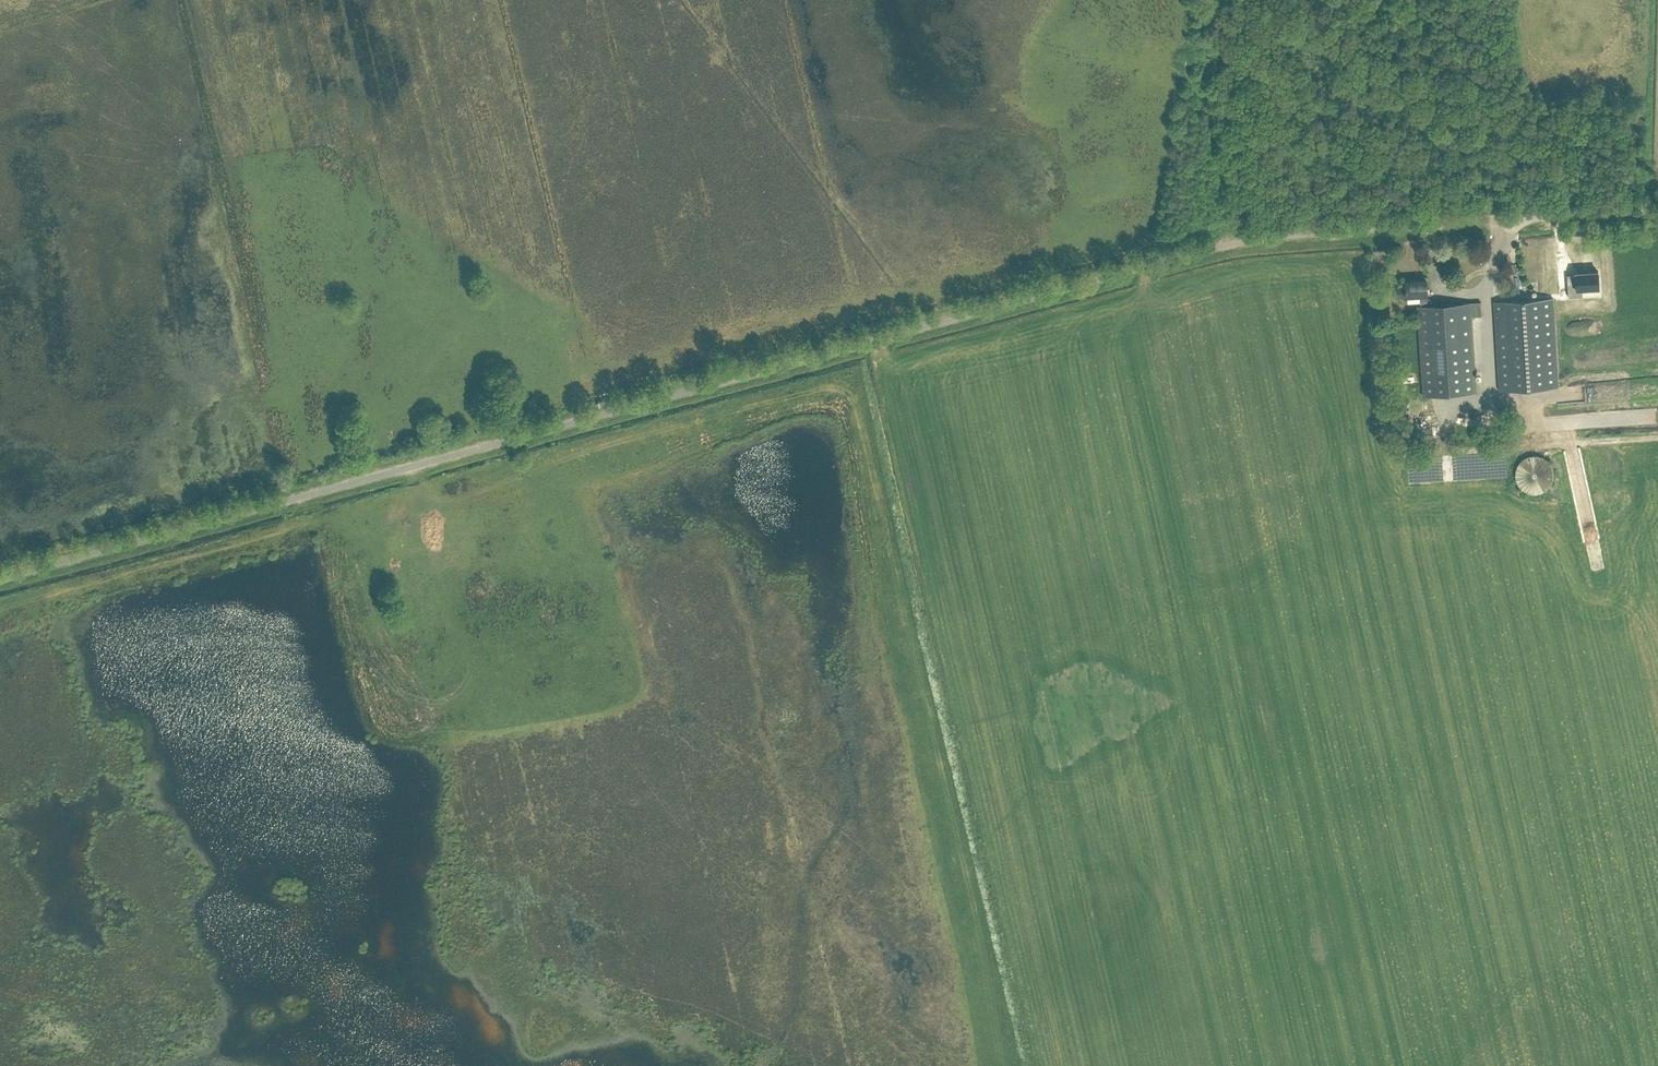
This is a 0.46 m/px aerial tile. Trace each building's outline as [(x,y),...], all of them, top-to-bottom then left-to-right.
[(1568,283),(1569,296),(1583,295),(1582,288),(1599,287),(1598,270),(1576,271),(1577,283),(1568,283)] [(1420,303),(1428,302),(1427,279),(1405,280),(1405,285),(1396,286),(1396,296),(1419,294),(1420,303)] [(1494,303),(1498,392),(1560,389),(1555,300),(1494,303)] [(1428,302),(1420,303),(1420,305),(1417,305),(1423,396),(1477,392),(1472,316),(1482,315),(1481,302),(1471,302),(1428,304),(1428,302)] [(1514,474),(1515,482),(1518,489),(1524,495),(1531,498),(1539,497),(1547,494),(1552,488),(1555,481),(1555,473),(1551,465),(1545,460),(1538,457),(1530,457),(1523,461),(1517,466),(1514,474)] [(411,538),(413,530),(405,528),(403,536),(411,538)]
